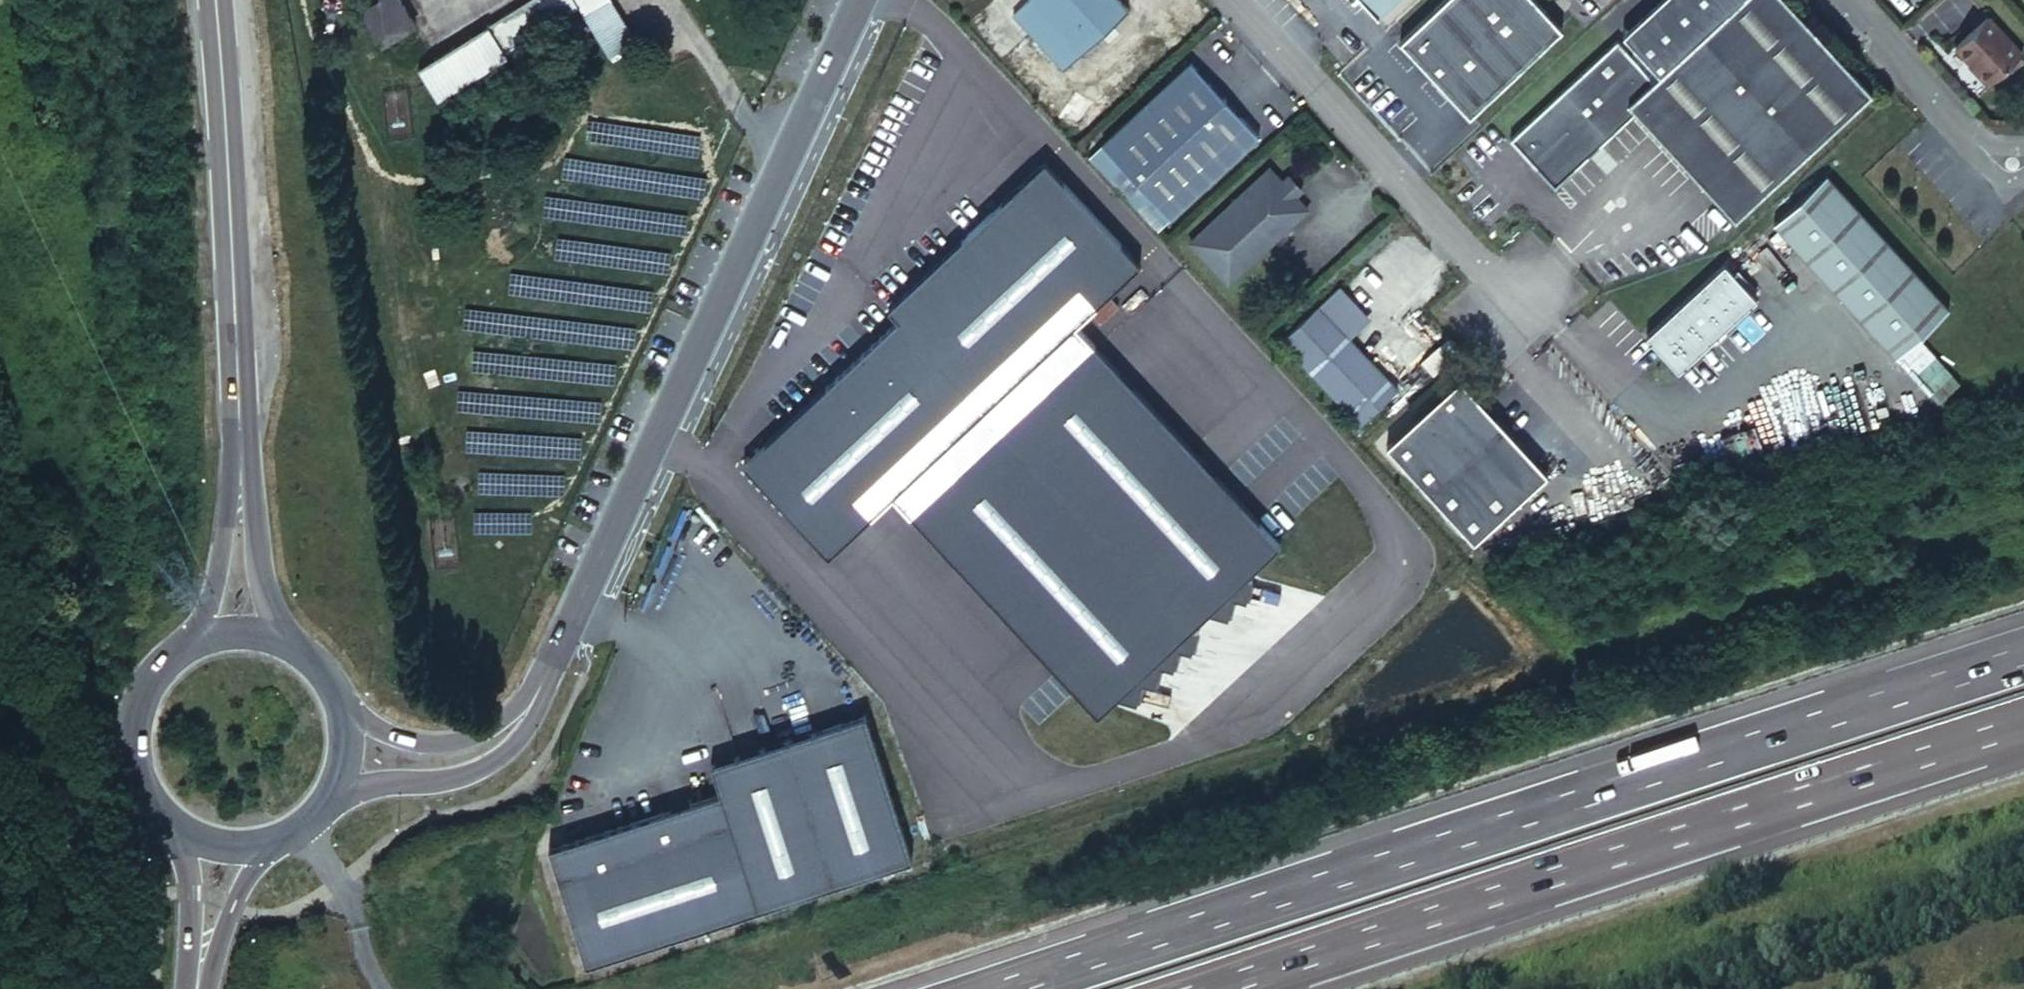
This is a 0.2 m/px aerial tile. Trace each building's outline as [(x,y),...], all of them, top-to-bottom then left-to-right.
[(407,0),(373,0),(364,5),(387,42),(421,21),(407,0)] [(563,13),(555,0),(529,0),(492,22),(507,47),(563,13)] [(563,13),(570,25),(587,15),(611,55),(636,40),(612,0),(555,0),(563,13)] [(1061,68),(1127,9),(1119,0),(1026,0),(1011,13),(1016,18),(1061,68)] [(1376,18),(1397,0),(1360,0),(1376,18)] [(1399,43),(1404,49),(1433,80),(1468,118),(1562,31),(1533,0),(1445,0),(1399,43)] [(1614,42),(1590,64),(1635,112),(1735,219),(1869,94),(1782,0),(1738,0),(1675,59),(1657,75),(1651,81),(1614,42)] [(1657,75),(1675,59),(1738,0),(1660,0),(1621,36),(1625,41),(1657,75)] [(1990,18),(1957,49),(1972,65),(1977,71),(1976,73),(1990,87),(2023,54),(1990,18)] [(507,47),(492,22),(423,64),(442,96),(511,54),(507,47)] [(1404,49),(1399,53),(1428,85),(1433,80),(1404,49)] [(1190,63),(1101,144),(1168,219),(1257,138),(1190,63)] [(1635,112),(1590,64),(1508,141),(1552,189),(1634,114),(1733,221),(1735,219),(1635,112)] [(1101,144),(1087,157),(1155,231),(1168,219),(1101,144)] [(1043,158),(888,303),(901,316),(984,405),(1074,322),(1139,260),(1043,158)] [(1267,169),(1187,243),(1225,284),(1305,211),(1293,197),(1299,191),(1286,177),(1279,183),(1267,169)] [(1825,177),(1772,225),(1894,359),(1947,311),(1825,177)] [(1718,267),(1640,340),(1672,374),(1706,343),(1705,341),(1715,332),(1717,333),(1750,302),(1718,267)] [(1360,330),(1360,317),(1335,289),(1276,342),(1355,429),(1392,396),(1346,345),(1360,330)] [(984,405),(901,316),(745,462),(827,553),(892,492),(984,405)] [(1282,543),(1074,322),(892,492),(1098,711),(1114,697),(1191,627),(1207,612),(1246,577),(1282,543)] [(1441,342),(1415,366),(1426,379),(1453,356),(1441,342)] [(1456,383),(1382,451),(1469,546),(1544,479),(1456,383)] [(1252,578),(1246,577),(1207,612),(1227,617),(1234,596),(1247,599),(1252,578)] [(1197,629),(1191,627),(1114,697),(1137,703),(1142,681),(1155,684),(1161,664),(1173,667),(1178,647),(1190,650),(1197,629)] [(871,722),(711,764),(720,800),(552,844),(582,962),(911,876),(871,722)]
